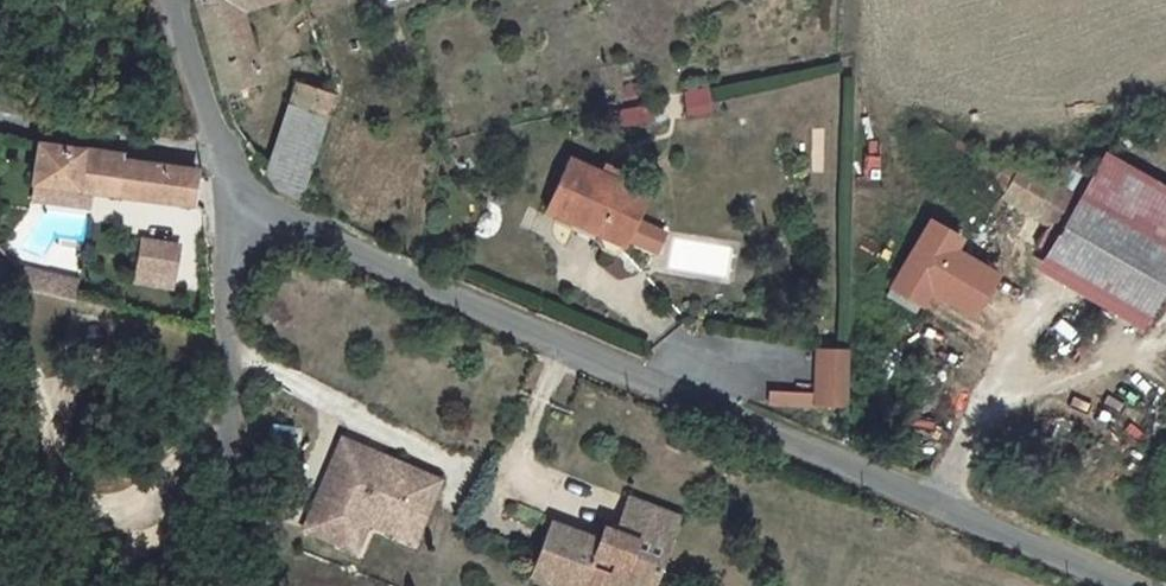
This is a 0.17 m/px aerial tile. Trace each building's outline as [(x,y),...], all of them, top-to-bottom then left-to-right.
[(230,104),(241,101),(237,83),(262,76),(244,7),(264,0),(203,0),(230,104)] [(298,82),(290,105),(327,119),(335,94),(298,82)] [(707,85),(679,91),(684,118),(713,111),(707,85)] [(290,105),(265,175),(297,202),(327,119),(290,105)] [(659,106),(603,120),(607,136),(663,121),(659,106)] [(865,141),(864,177),(880,177),(881,142),(865,141)] [(41,183),(190,202),(194,170),(124,161),(124,155),(46,145),(41,183)] [(546,214),(575,226),(578,220),(609,233),(604,243),(608,252),(620,257),(631,253),(657,194),(571,157),(546,214)] [(987,210),(1047,249),(1063,219),(1004,182),(987,210)] [(978,323),(1006,274),(976,257),(983,246),(930,216),(885,295),(920,315),(931,296),(978,323)] [(1047,249),(1032,275),(1132,337),(1162,283),(1063,219),(1047,249)] [(578,220),(575,226),(573,232),(604,245),(604,243),(609,233),(578,220)] [(181,249),(146,241),(137,281),(172,289),(181,249)] [(21,265),(15,282),(73,301),(79,284),(21,265)] [(820,349),(815,403),(847,406),(852,351),(820,349)] [(369,449),(345,439),(309,527),(344,541),(360,502),(422,528),(442,478),(388,456),(383,468),(365,460),(369,449)] [(369,449),(365,460),(383,468),(388,456),(369,449)] [(555,524),(537,572),(556,580),(555,584),(561,585),(587,585),(589,582),(600,585),(657,585),(666,564),(637,553),(646,531),(674,541),(683,518),(632,499),(620,533),(608,529),(603,541),(555,524)] [(360,502),(344,541),(360,548),(371,521),(417,539),(422,528),(360,502)]
